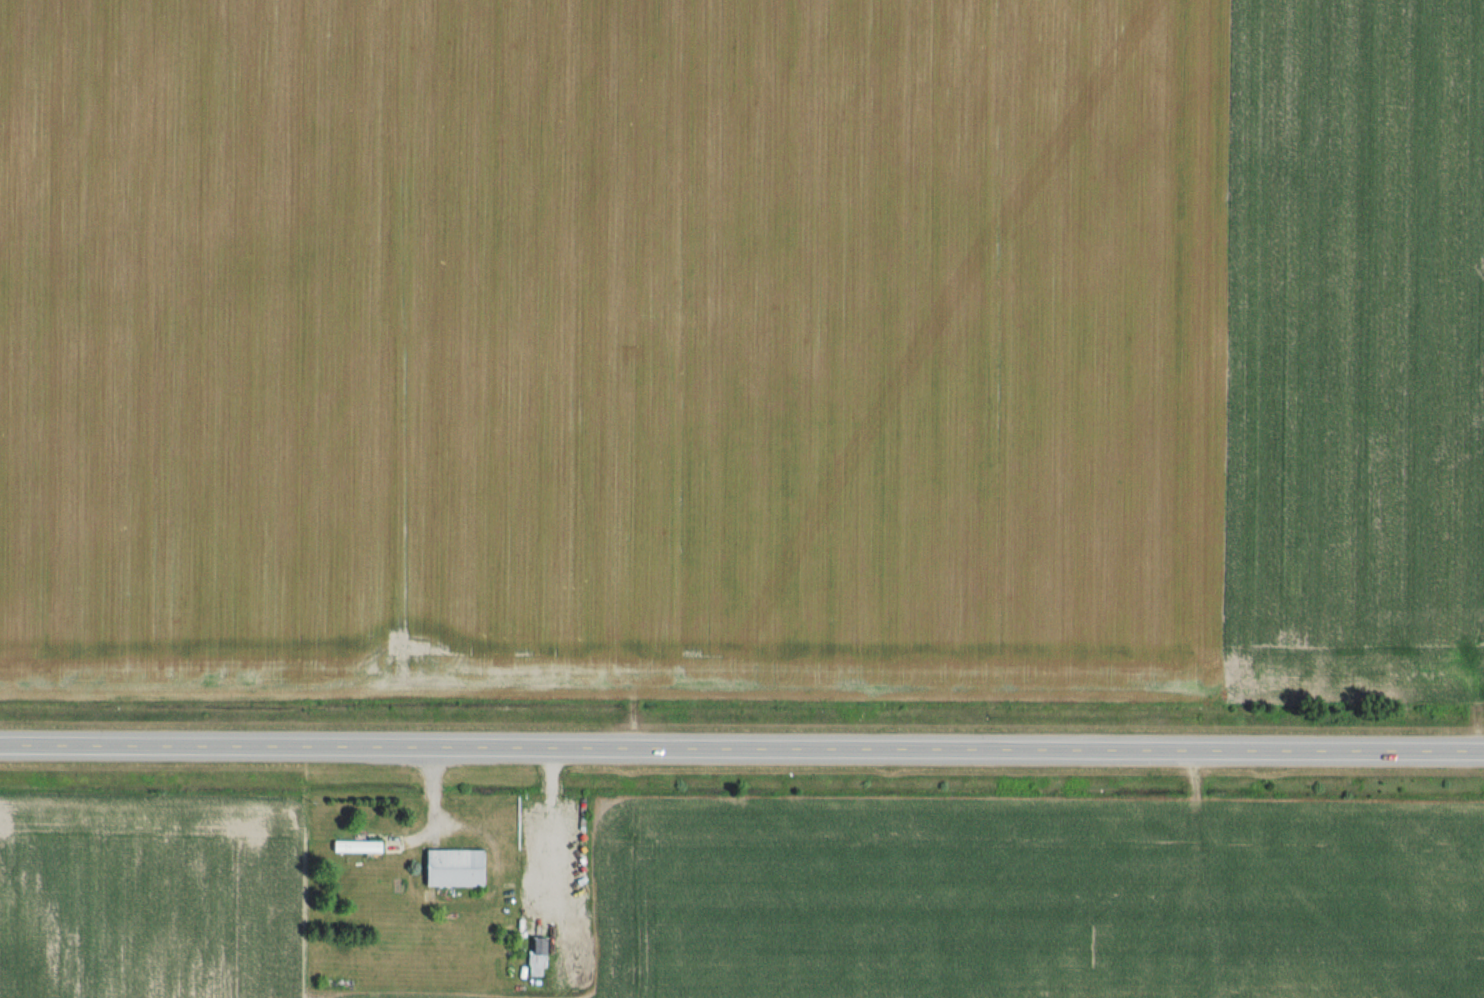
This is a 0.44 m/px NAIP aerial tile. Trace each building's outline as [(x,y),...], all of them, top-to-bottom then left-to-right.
[(483,850),(423,850),(423,887),(483,887),(483,850)] [(530,955),(543,955),(543,938),(530,938),(530,955)]
